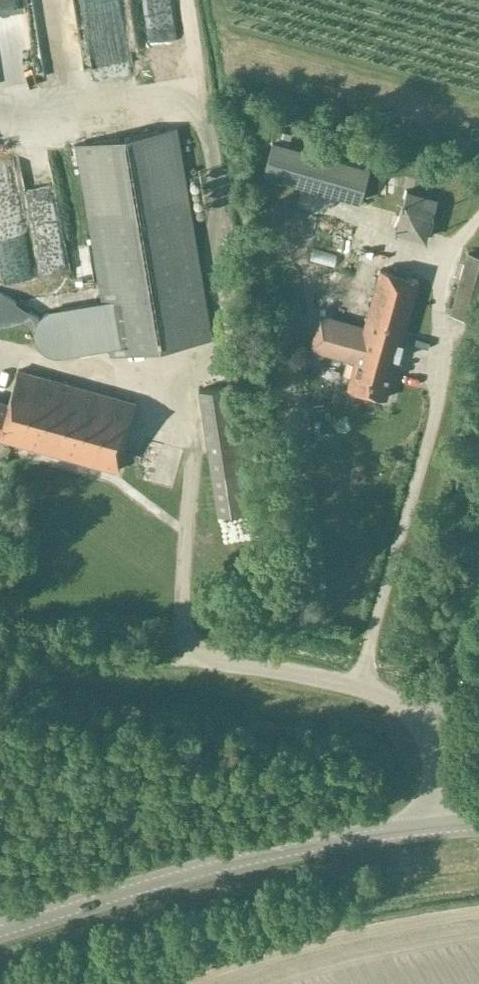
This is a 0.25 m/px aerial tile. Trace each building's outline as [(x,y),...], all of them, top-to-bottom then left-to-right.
[(62,356),(109,348),(110,354),(211,337),(175,127),(75,144),(101,301),(96,302),(61,308),(58,308),(56,309),(53,310),(51,310),(49,311),(46,312),(44,313),(42,314),(41,315),(40,316),(39,317),(38,318),(37,320),(36,321),(36,322),(35,324),(35,325),(34,327),(34,328),(34,330),(34,331),(34,333),(34,334),(34,336),(34,337),(34,338),(35,339),(35,340),(36,342),(36,343),(37,344),(38,346),(39,347),(40,348),(41,349),(42,350),(43,351),(44,352),(46,353),(47,354),(48,354),(50,355),(51,355),(53,356),(54,356),(56,356),(57,356),(59,356),(60,356),(62,356)] [(358,202),(368,167),(272,140),(262,174),(358,202)] [(425,240),(434,208),(436,197),(405,189),(394,231),(425,240)] [(478,321),(478,255),(466,251),(449,313),(478,322),(478,321)] [(385,397),(417,279),(379,269),(363,326),(319,314),(310,348),(354,360),(347,386),(385,397)] [(23,320),(34,328),(34,327),(35,325),(35,324),(36,322),(36,321),(37,320),(38,318),(39,317),(0,291),(0,325),(23,320)] [(134,401),(12,368),(2,404),(0,404),(0,438),(115,469),(134,401)] [(215,513),(257,507),(239,384),(197,391),(215,513)] [(458,564),(460,556),(453,554),(451,562),(458,564)]
